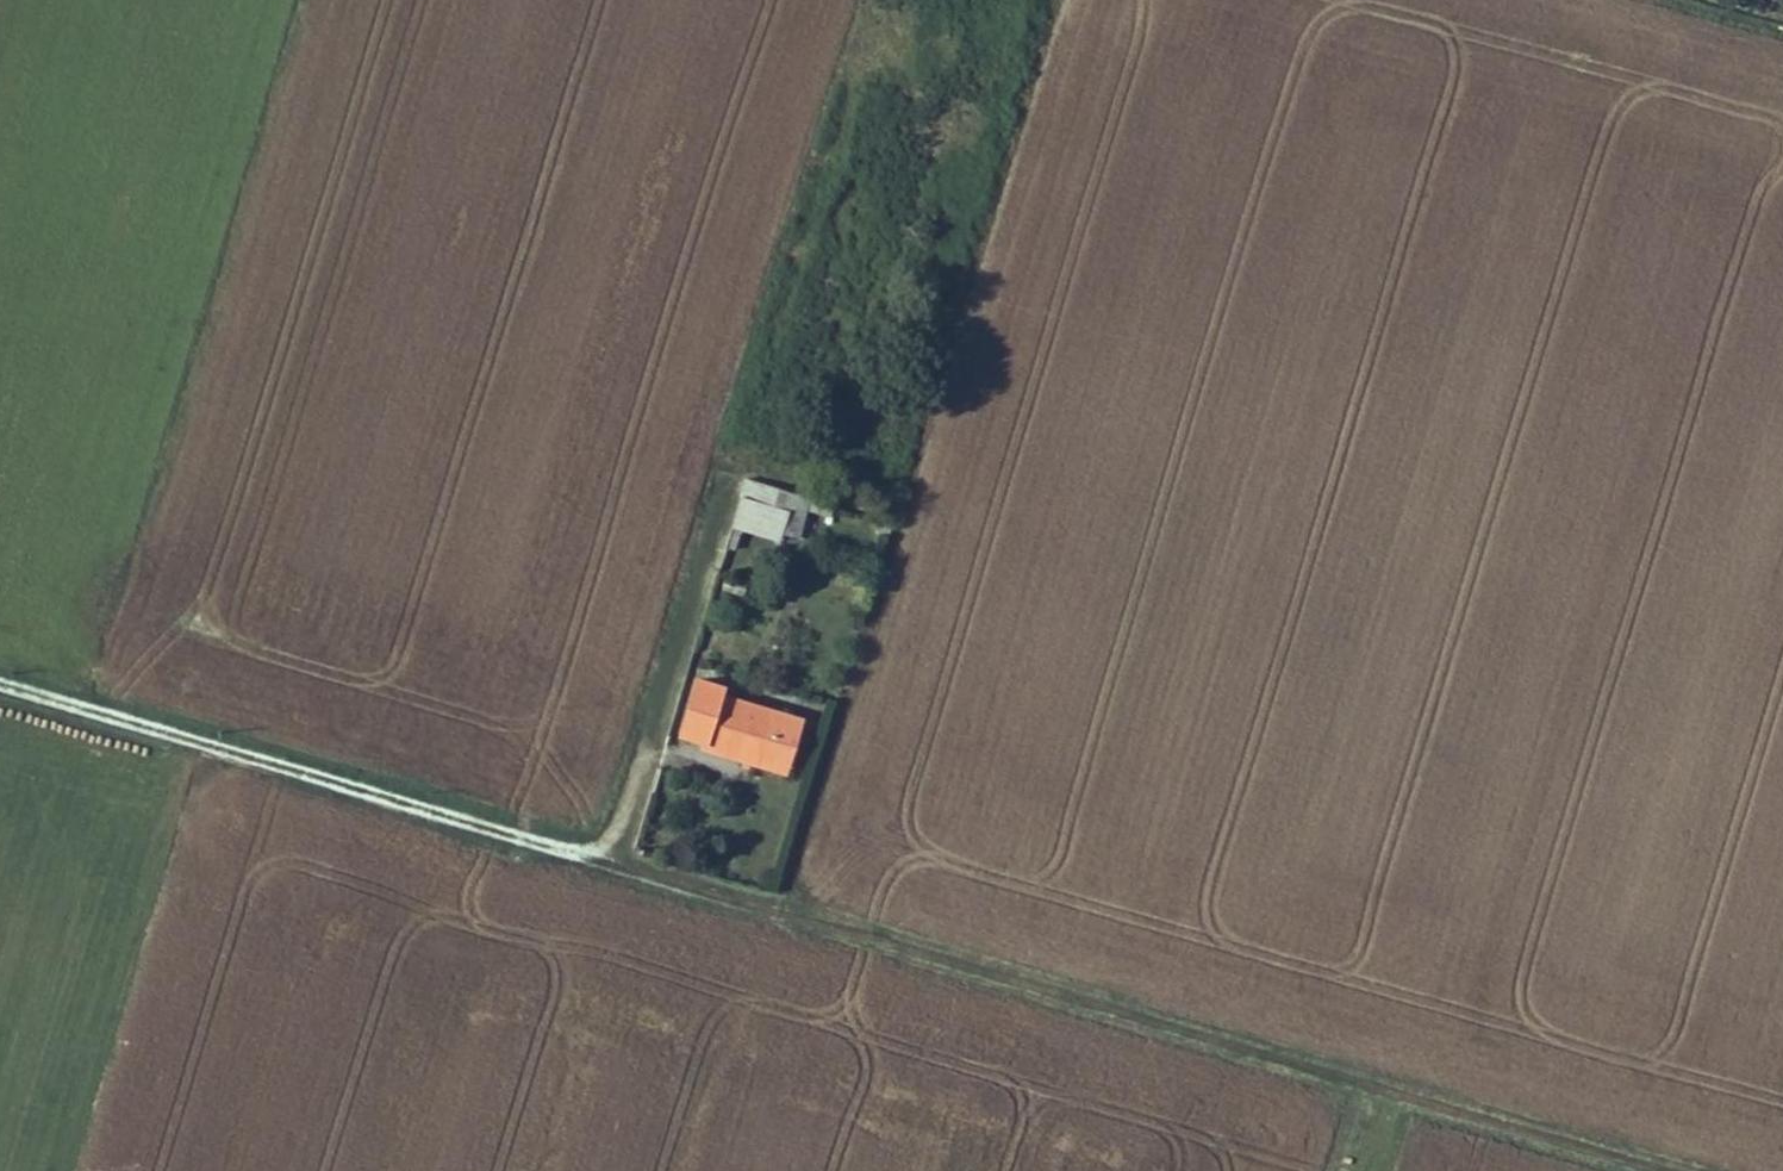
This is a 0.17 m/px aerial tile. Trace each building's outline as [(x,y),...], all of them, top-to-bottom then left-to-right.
[(764,531),(774,502),(742,492),(732,521),(764,531)] [(779,538),(791,507),(774,502),(764,531),(779,538)] [(767,747),(784,694),(726,676),(710,729),(767,747)] [(787,752),(805,701),(784,694),(767,747),(787,752)]
